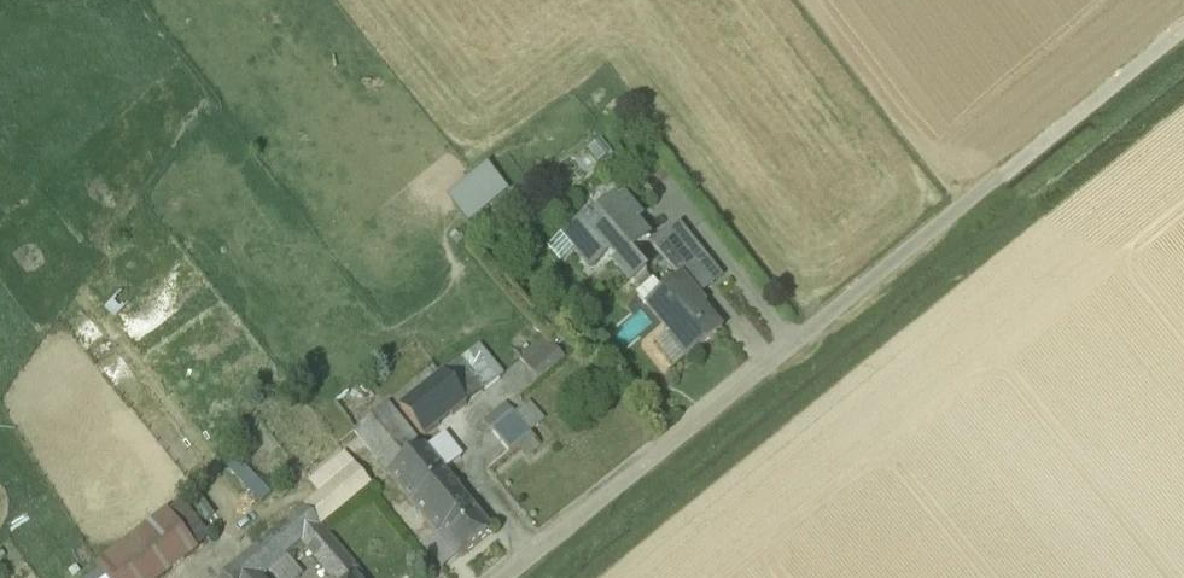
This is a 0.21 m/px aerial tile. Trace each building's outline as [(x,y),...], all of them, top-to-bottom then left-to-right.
[(615,203),(588,226),(586,224),(582,224),(569,235),(570,238),(578,248),(573,251),(591,271),(594,271),(610,258),(616,265),(614,266),(614,269),(626,283),(630,283),(631,282),(635,287),(647,277),(631,258),(650,243),(630,220),(636,216),(624,201),(618,206),(615,203)] [(654,251),(680,281),(682,280),(698,300),(723,280),(680,228),(654,251)] [(663,296),(647,309),(671,339),(675,338),(693,360),(723,334),(697,304),(699,301),(698,300),(682,280),(680,281),(663,296)] [(637,298),(647,309),(663,296),(653,285),(637,298)] [(675,338),(671,339),(655,352),(673,375),(693,360),(675,338)] [(546,340),(520,361),(538,381),(563,359),(546,340)] [(402,411),(424,440),(503,379),(480,349),(443,378),(414,401),(402,411)] [(414,401),(443,378),(431,363),(402,386),(414,401)] [(515,416),(529,433),(547,418),(533,401),(515,416)] [(515,416),(506,406),(485,424),(510,455),(515,451),(532,437),(529,433),(515,416)] [(442,536),(473,512),(389,407),(355,435),(439,539),(442,536)] [(543,450),(532,437),(515,451),(527,464),(543,450)] [(319,497),(304,510),(320,529),(371,486),(348,457),(312,488),(319,497)] [(259,503),(270,493),(237,460),(227,470),(259,503)] [(303,545),(330,577),(361,577),(320,529),(304,510),(223,577),(265,577),(303,545)] [(442,536),(461,560),(492,536),(473,512),(442,536)] [(116,577),(184,577),(206,561),(176,521),(110,570),(116,577)]
